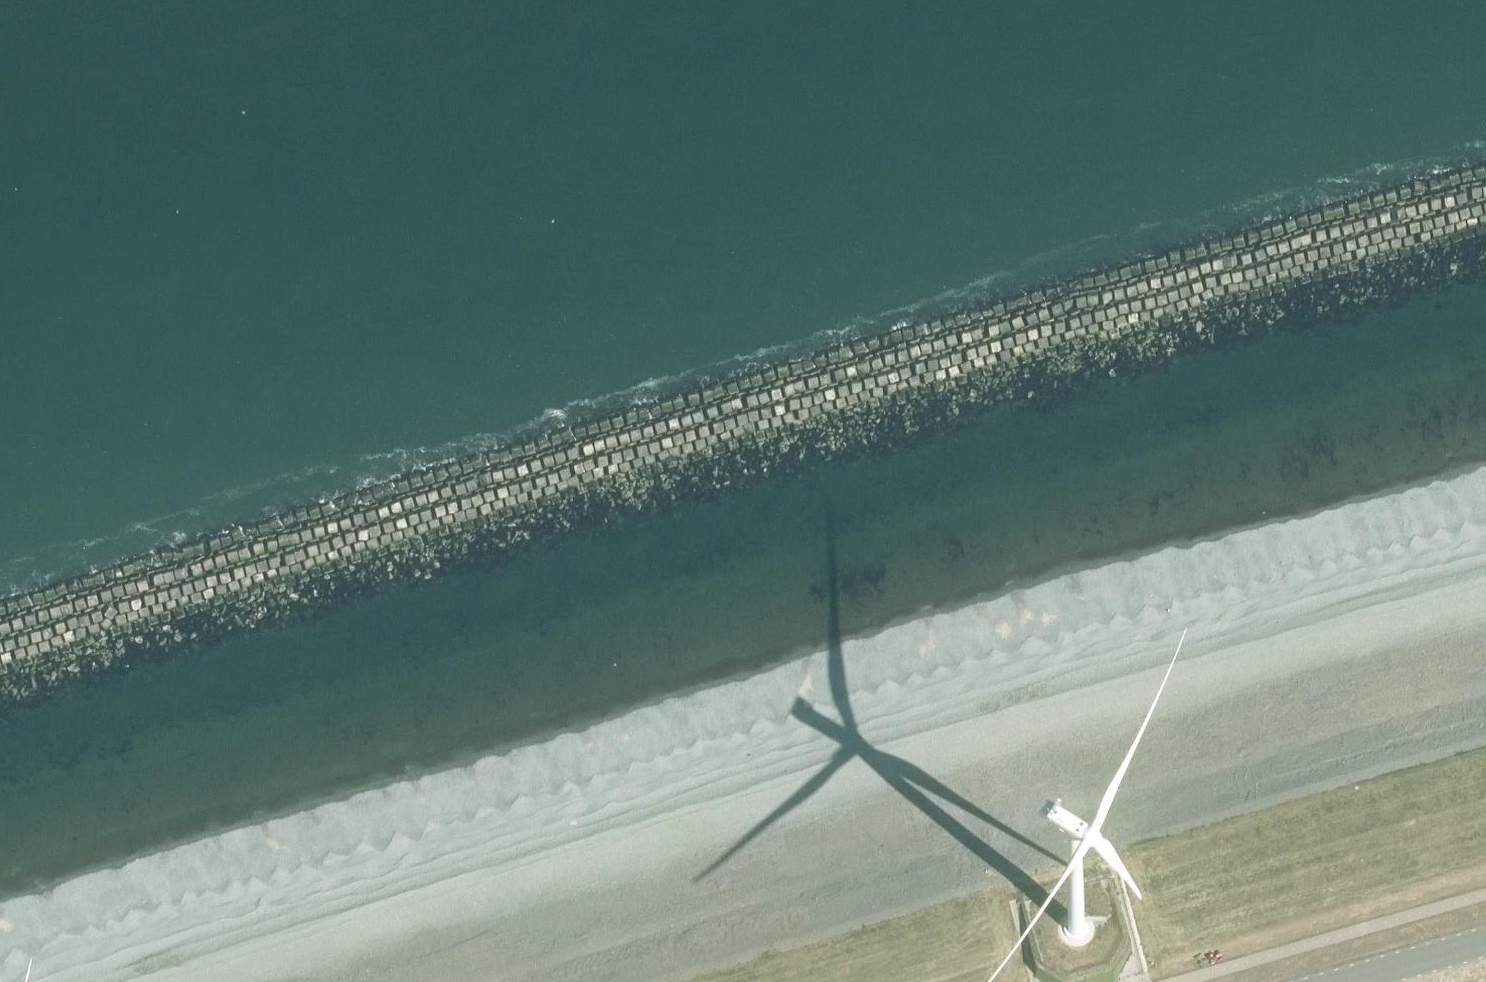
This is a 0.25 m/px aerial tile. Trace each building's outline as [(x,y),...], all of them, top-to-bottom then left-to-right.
[(1014,956),(1014,957),(1014,958),(1014,959),(1014,961),(1014,962),(1014,963),(1015,964),(1015,965),(1015,966),(1015,968),(1016,969),(1016,970),(1017,971),(1017,972),(1018,973),(1018,974),(1019,975),(1020,976),(1020,977),(1021,978),(1022,979),(1022,980),(1023,981),(1024,981),(1025,981),(1071,981),(1072,981),(1073,980),(1074,979),(1075,978),(1075,977),(1076,976),(1077,975),(1077,974),(1078,973),(1078,972),(1079,971),(1079,970),(1080,969),(1080,968),(1080,966),(1081,965),(1081,964),(1081,963),(1081,962),(1082,961),(1082,959),(1082,958),(1082,957),(1082,956),(1082,955),(1082,954),(1081,952),(1081,951),(1081,950),(1081,949),(1080,948),(1080,947),(1080,945),(1079,944),(1079,943),(1078,942),(1078,941),(1077,940),(1077,939),(1076,938),(1075,937),(1075,936),(1074,935),(1073,934),(1072,933),(1071,933),(1070,932),(1070,931),(1069,930),(1068,930),(1067,929),(1066,928),(1065,928),(1064,927),(1063,927),(1062,926),(1061,926),(1059,925),(1058,925),(1057,924),(1056,924),(1055,924),(1054,924),(1052,923),(1051,923),(1050,923),(1049,923),(1048,923),(1047,923),(1045,923),(1044,923),(1043,923),(1042,924),(1041,924),(1040,924),(1038,924),(1037,925),(1036,925),(1035,926),(1034,926),(1033,927),(1032,927),(1031,928),(1030,928),(1029,929),(1028,930),(1027,930),(1026,931),(1025,932),(1024,933),(1023,933),(1022,934),(1022,935),(1021,936),(1020,937),(1020,938),(1019,939),(1018,940),(1018,941),(1017,942),(1017,943),(1016,944),(1016,945),(1015,947),(1015,948),(1015,949),(1014,950),(1014,951),(1014,952),(1014,954),(1014,955),(1014,956)]
